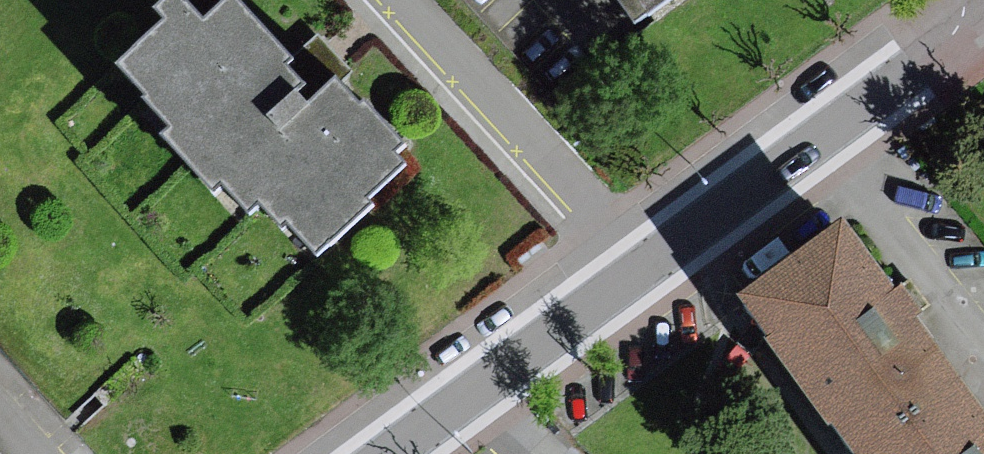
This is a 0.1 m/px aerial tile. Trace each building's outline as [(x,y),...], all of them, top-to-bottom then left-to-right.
[(606,32),(653,0),(584,0),(606,32)] [(299,77),(232,5),(204,32),(179,5),(157,25),(167,36),(121,78),(176,138),(165,149),(218,206),(226,198),(252,225),(262,216),(284,239),(289,234),(319,267),(377,214),(370,207),(404,176),(395,165),(403,157),(341,91),(313,116),(287,88),(299,77)] [(821,236),(722,313),(832,453),(858,453),(941,390),(821,236)] [(941,390),(858,453),(983,453),(983,446),(941,390)]
